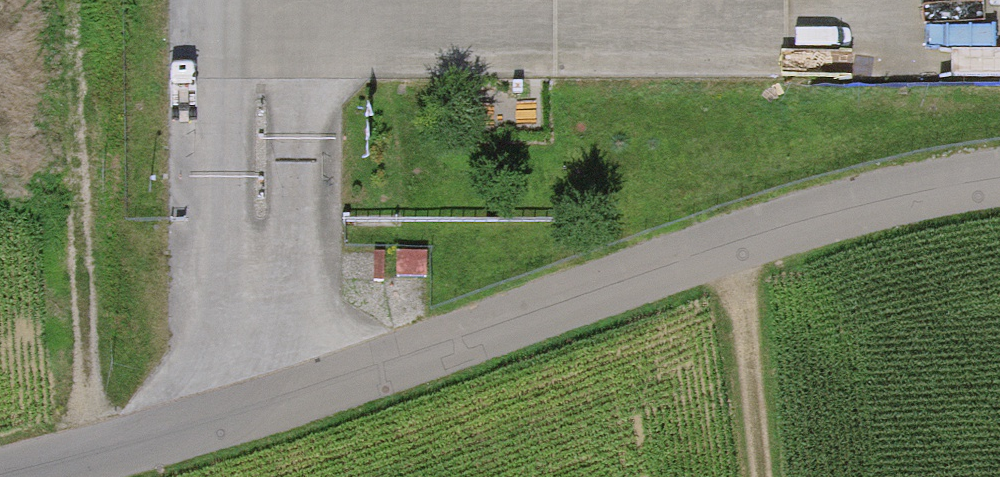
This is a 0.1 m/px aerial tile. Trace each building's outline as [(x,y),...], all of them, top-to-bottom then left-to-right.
[(384,251),(374,251),(375,280),(385,279),(384,251)] [(428,252),(397,251),(397,276),(427,277),(428,252)]
